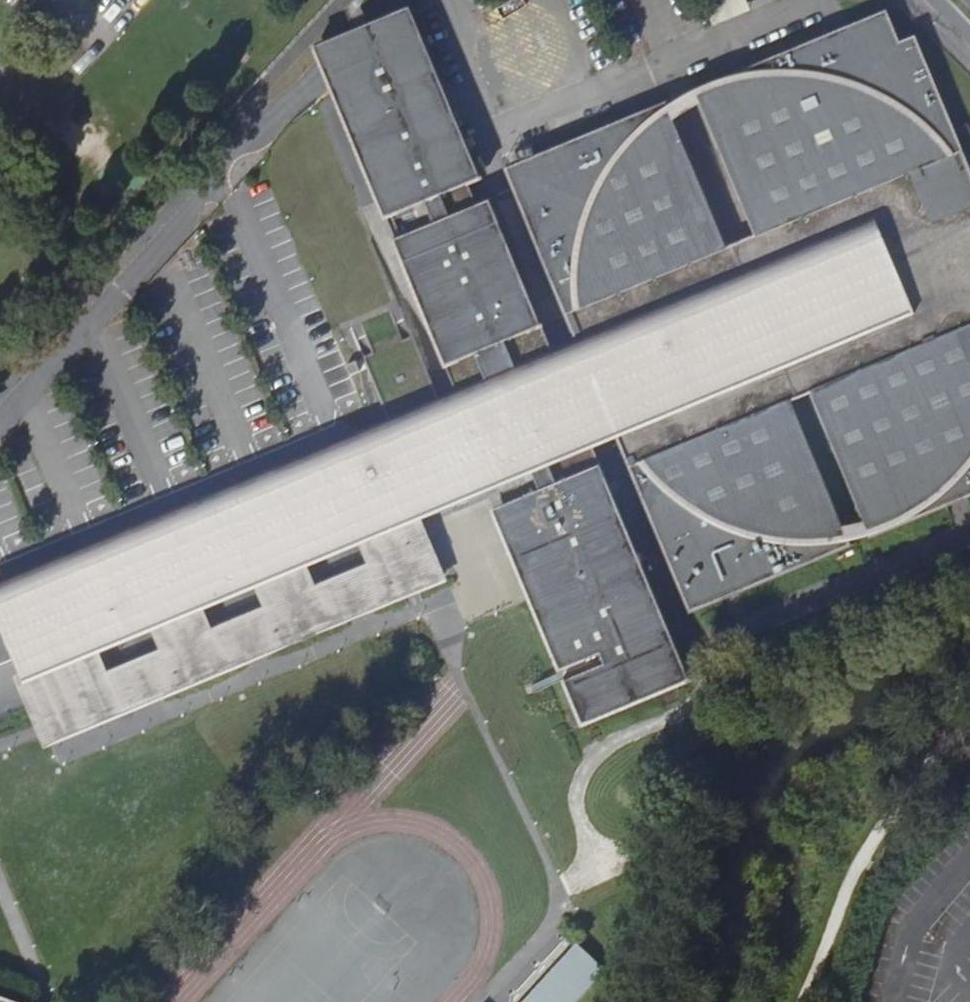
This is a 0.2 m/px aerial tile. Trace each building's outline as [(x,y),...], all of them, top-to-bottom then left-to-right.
[(751,10),(748,0),(712,0),(718,19),(751,10)] [(469,188),(482,182),(412,11),(315,51),(386,222),(393,219),(419,208),(469,188)] [(234,667),(213,636),(209,638),(208,634),(211,632),(203,612),(256,590),(265,610),(268,609),(270,613),(266,614),(273,650),(284,647),(295,644),(306,639),(317,635),(328,629),(338,624),(317,593),(313,595),(312,591),(315,590),(307,569),(360,547),(369,567),(372,566),(374,570),(370,571),(377,608),(441,581),(421,550),(417,552),(415,548),(419,546),(410,526),(497,491),(541,597),(530,601),(582,729),(690,684),(594,450),(618,440),(690,615),(850,548),(778,374),(797,366),(869,540),(969,499),(969,173),(915,41),(900,47),(887,15),(695,95),(773,282),(745,294),(667,107),(507,173),(585,360),(559,371),(499,225),(491,204),(477,210),(402,241),(395,244),(404,264),(434,337),(458,395),(0,585),(0,626),(8,645),(13,657),(16,664),(24,685),(96,655),(98,654),(152,632),(161,653),(164,652),(166,655),(162,657),(169,693),(180,690),(191,686),(202,682),(213,678),(224,672),(234,667)] [(469,188),(419,208),(393,219),(402,241),(477,210),(469,188)] [(317,593),(338,624),(377,608),(370,571),(374,570),(372,566),(369,567),(315,590),(312,591),(313,595),(317,593)] [(213,636),(234,667),(273,650),(266,614),(270,613),(268,609),(265,610),(211,632),(208,634),(209,638),(213,636)] [(96,655),(24,685),(32,704),(48,742),(169,693),(162,657),(166,655),(164,652),(161,653),(107,676),(98,654),(96,655)] [(523,1001),(579,1001),(610,970),(580,942),(523,1001)]
